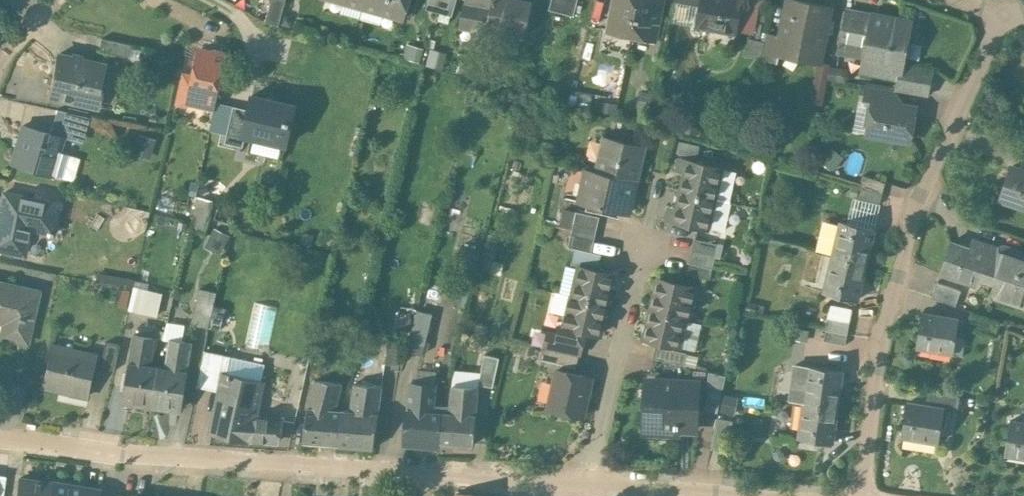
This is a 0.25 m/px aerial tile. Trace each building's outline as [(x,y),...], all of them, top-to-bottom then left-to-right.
[(267,22),(279,26),(286,0),(273,0),(267,22)] [(363,7),(404,18),(409,0),(365,0),(363,7)] [(426,9),(439,12),(443,0),(429,0),(426,9)] [(439,12),(452,16),(457,0),(443,0),(439,12)] [(461,27),(488,32),(489,28),(526,35),(532,2),(522,0),(466,0),(461,27)] [(549,9),(574,16),(578,0),(552,0),(549,9)] [(608,30),(614,32),(617,36),(623,37),(628,34),(632,35),(639,0),(614,0),(608,30)] [(632,35),(636,36),(639,40),(645,42),(650,38),(655,40),(663,0),(639,0),(632,35)] [(689,2),(703,5),(699,25),(735,32),(742,0),(689,0),(689,2)] [(791,0),(789,0),(782,37),(778,55),(780,55),(820,63),(830,8),(791,0)] [(911,22),(847,10),(839,52),(864,57),(862,70),(898,77),(901,77),(903,63),(911,22)] [(782,37),(767,34),(761,60),(778,63),(780,55),(778,55),(782,37)] [(132,45),(103,39),(100,52),(129,58),(132,45)] [(447,54),(430,49),(426,66),(443,70),(447,54)] [(227,55),(200,50),(198,51),(195,64),(196,66),(194,75),(189,96),(195,98),(217,103),(227,55)] [(107,66),(58,56),(50,98),(98,107),(107,66)] [(932,68),(903,63),(901,77),(898,77),(896,90),(927,96),(932,68)] [(182,72),(176,103),(187,106),(195,101),(195,98),(189,96),(194,75),(182,72)] [(895,91),(866,85),(863,100),(873,102),(873,100),(893,104),(895,91)] [(294,106),(252,97),(249,110),(243,134),(244,135),(246,135),(246,133),(284,141),(283,143),(286,144),(294,106)] [(893,104),(873,100),(873,102),(868,133),(909,140),(915,108),(893,104)] [(249,110),(233,107),(225,142),(242,146),(244,135),(243,134),(249,110)] [(87,116),(57,110),(51,130),(81,138),(87,116)] [(63,138),(23,126),(12,163),(62,177),(69,154),(59,151),(63,138)] [(134,151),(150,156),(156,136),(139,131),(134,151)] [(644,146),(605,138),(597,171),(636,180),(644,146)] [(722,168),(688,160),(681,190),(715,198),(722,168)] [(636,180),(597,171),(587,168),(579,201),(629,213),(636,180)] [(737,171),(722,168),(715,198),(730,201),(737,171)] [(1012,168),(1000,200),(1023,208),(1023,172),(1012,168)] [(886,182),(864,176),(860,187),(882,194),(882,193),(886,182)] [(882,194),(860,188),(857,198),(860,199),(853,225),(872,230),(882,194)] [(715,198),(681,190),(674,220),(708,228),(708,227),(715,198)] [(4,193),(0,214),(0,250),(25,255),(30,228),(48,232),(47,235),(50,235),(51,233),(53,233),(59,204),(4,193)] [(189,223),(203,228),(212,199),(197,194),(189,223)] [(730,201),(715,198),(708,227),(723,230),(726,229),(727,223),(726,221),(730,201)] [(236,207),(217,202),(212,219),(231,224),(236,207)] [(600,217),(576,211),(574,223),(597,228),(600,217)] [(853,225),(842,222),(833,257),(866,264),(874,230),(853,225)] [(597,228),(574,223),(571,235),(594,240),(597,228)] [(220,252),(229,232),(214,226),(205,245),(220,252)] [(594,240),(571,235),(568,247),(592,252),(594,240)] [(719,243),(695,238),(693,250),(716,256),(719,243)] [(969,248),(951,242),(940,272),(977,285),(985,260),(997,264),(998,264),(1003,249),(972,238),(969,248)] [(1004,248),(1003,249),(998,264),(997,264),(995,269),(996,269),(996,270),(1001,272),(994,291),(996,295),(1010,300),(1014,298),(1016,292),(1023,295),(1023,255),(1004,248)] [(716,256),(693,250),(690,262),(713,267),(716,256)] [(866,264),(833,257),(824,292),(857,300),(866,264)] [(713,267),(690,262),(687,274),(711,279),(713,267)] [(614,274),(580,266),(573,297),(607,304),(614,274)] [(696,287),(658,279),(652,309),(685,316),(689,317),(696,287)] [(0,282),(0,322),(4,323),(1,337),(27,343),(39,291),(0,282)] [(961,291),(937,282),(931,297),(956,306),(961,291)] [(127,306),(156,314),(162,291),(133,283),(127,306)] [(215,300),(198,296),(192,323),(209,328),(214,307),(215,300)] [(573,297),(569,296),(562,326),(585,331),(600,334),(607,304),(573,297)] [(279,308),(253,303),(245,346),(271,350),(279,308)] [(224,309),(214,307),(209,328),(219,330),(224,309)] [(850,311),(829,308),(826,330),(847,334),(850,311)] [(685,316),(652,309),(644,339),(678,346),(685,316)] [(433,314),(417,310),(407,351),(423,355),(433,314)] [(959,320),(923,314),(917,345),(954,352),(959,320)] [(585,331),(562,326),(560,335),(548,332),(544,348),(579,356),(585,331)] [(847,334),(826,330),(824,341),(845,345),(847,334)] [(134,334),(124,398),(152,403),(158,367),(151,366),(155,338),(134,334)] [(121,343),(108,340),(102,366),(115,369),(121,343)] [(170,340),(166,368),(158,367),(152,403),(180,408),(190,344),(170,340)] [(402,343),(389,341),(385,363),(398,365),(402,343)] [(97,353),(54,344),(44,386),(88,395),(97,353)] [(687,353),(656,346),(653,358),(684,365),(687,353)] [(579,356),(544,348),(542,360),(577,368),(579,356)] [(230,356),(205,351),(197,386),(221,391),(225,375),(226,376),(230,356)] [(375,357),(360,355),(358,368),(372,371),(375,357)] [(499,358),(485,355),(478,384),(493,387),(499,358)] [(265,364),(230,356),(226,376),(225,375),(221,391),(213,431),(249,439),(278,441),(283,420),(254,418),(265,364)] [(809,366),(796,364),(791,400),(804,402),(809,367),(808,367),(809,366)] [(843,371),(809,366),(808,367),(809,367),(804,402),(837,406),(842,372),(843,371)] [(410,377),(435,378),(436,369),(411,368),(410,377)] [(590,377),(559,370),(549,409),(581,416),(590,377)] [(708,371),(706,400),(719,401),(720,372),(708,371)] [(341,385),(315,381),(308,408),(303,443),(338,446),(343,412),(335,411),(341,385)] [(698,386),(650,383),(647,427),(695,430),(698,386)] [(0,384),(0,408),(19,411),(22,388),(0,384)] [(434,386),(411,384),(406,438),(424,440),(424,446),(438,448),(439,442),(442,413),(432,412),(434,386)] [(380,389),(355,386),(351,413),(343,412),(338,446),(372,448),(380,389)] [(478,390),(452,388),(450,414),(442,413),(439,442),(473,445),(476,416),(475,416),(478,390)] [(960,397),(929,391),(926,408),(943,411),(943,412),(957,414),(960,397)] [(837,406),(804,402),(801,439),(832,443),(837,406)] [(926,408),(908,405),(903,435),(938,442),(943,412),(943,411),(926,408)] [(1011,423),(1007,454),(1023,456),(1023,424),(1011,423)] [(18,478),(15,495),(48,495),(50,484),(50,483),(18,478)] [(50,484),(48,495),(98,495),(98,491),(50,484)]
